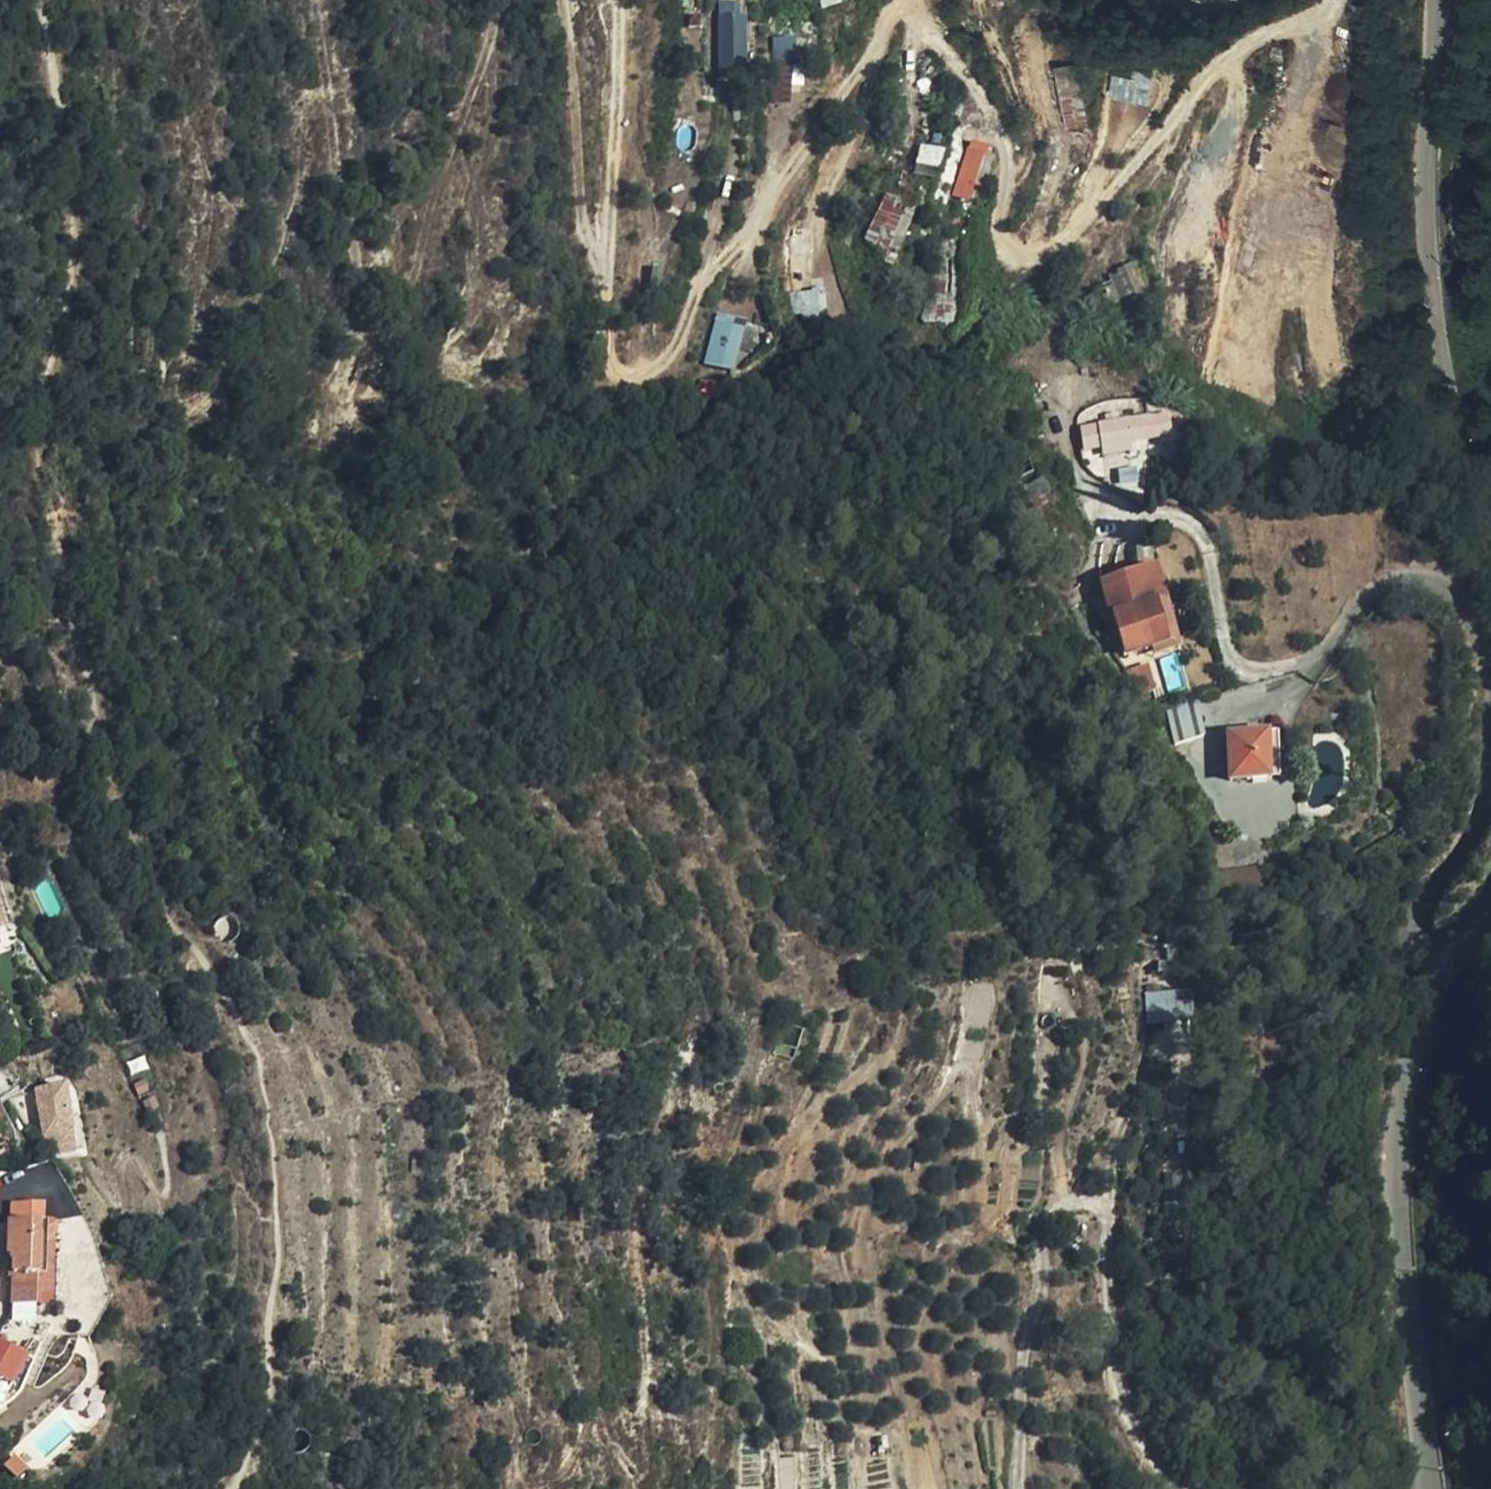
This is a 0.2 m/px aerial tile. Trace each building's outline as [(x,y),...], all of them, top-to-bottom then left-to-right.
[(748,63),(747,11),(719,12),(720,64),(748,63)] [(776,34),(774,99),(794,100),(796,34),(776,34)] [(1089,142),(1077,82),(1035,91),(1048,152),(1089,142)] [(966,136),(957,196),(978,199),(987,139),(966,136)] [(936,173),(943,149),(924,144),(917,168),(936,173)] [(885,191),(866,238),(900,252),(914,216),(894,208),(898,196),(885,191)] [(800,317),(828,316),(827,286),(799,287),(800,317)] [(924,319),(954,321),(956,298),(926,296),(924,319)] [(739,368),(748,315),(716,310),(707,363),(739,368)] [(1104,444),(1104,450),(1175,443),(1172,411),(1082,420),(1084,446),(1104,444)] [(1166,641),(1149,586),(1106,600),(1122,655),(1166,641)] [(1148,660),(1130,667),(1139,691),(1158,684),(1148,660)] [(1271,778),(1270,733),(1230,733),(1230,779),(1271,778)] [(1264,891),(1264,865),(1223,866),(1224,892),(1264,891)] [(1194,1020),(1193,988),(1147,989),(1148,1021),(1194,1020)] [(78,1148),(68,1082),(38,1087),(48,1152),(78,1148)] [(46,1233),(53,1233),(58,1232),(59,1214),(52,1211),(7,1211),(6,1248),(9,1248),(9,1254),(14,1254),(13,1298),(35,1299),(36,1268),(45,1268),(46,1233)] [(52,1277),(53,1233),(46,1233),(45,1268),(36,1268),(35,1299),(47,1299),(48,1277),(52,1277)] [(6,1375),(16,1383),(32,1353),(0,1336),(0,1386),(6,1375)]
